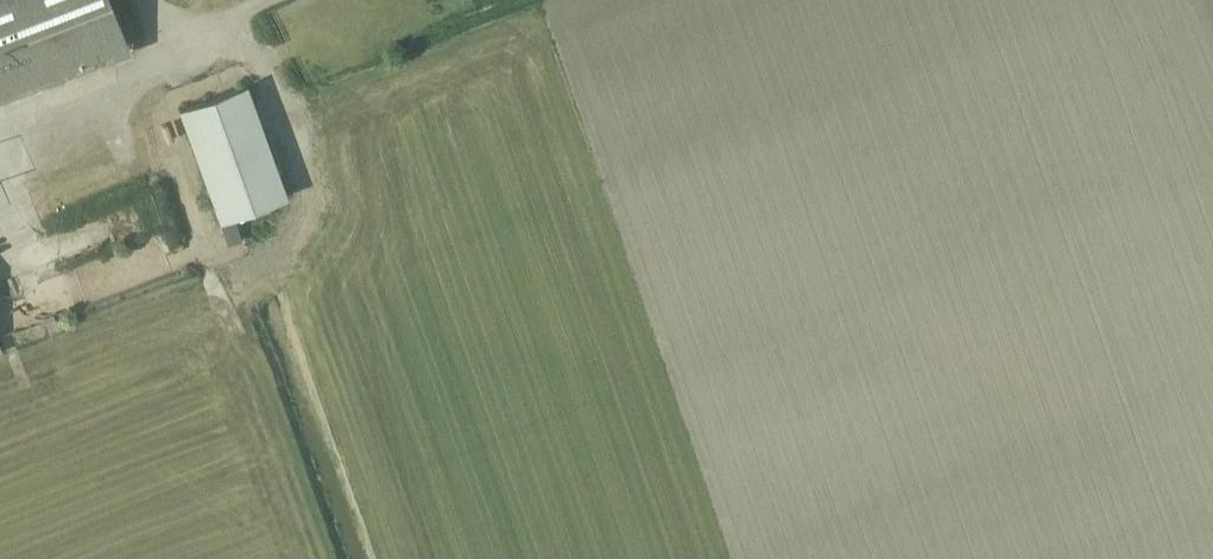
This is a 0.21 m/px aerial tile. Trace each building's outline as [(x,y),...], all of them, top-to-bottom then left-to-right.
[(132,50),(112,0),(0,0),(0,102),(132,50)] [(180,108),(220,220),(281,199),(242,86),(180,108)]
